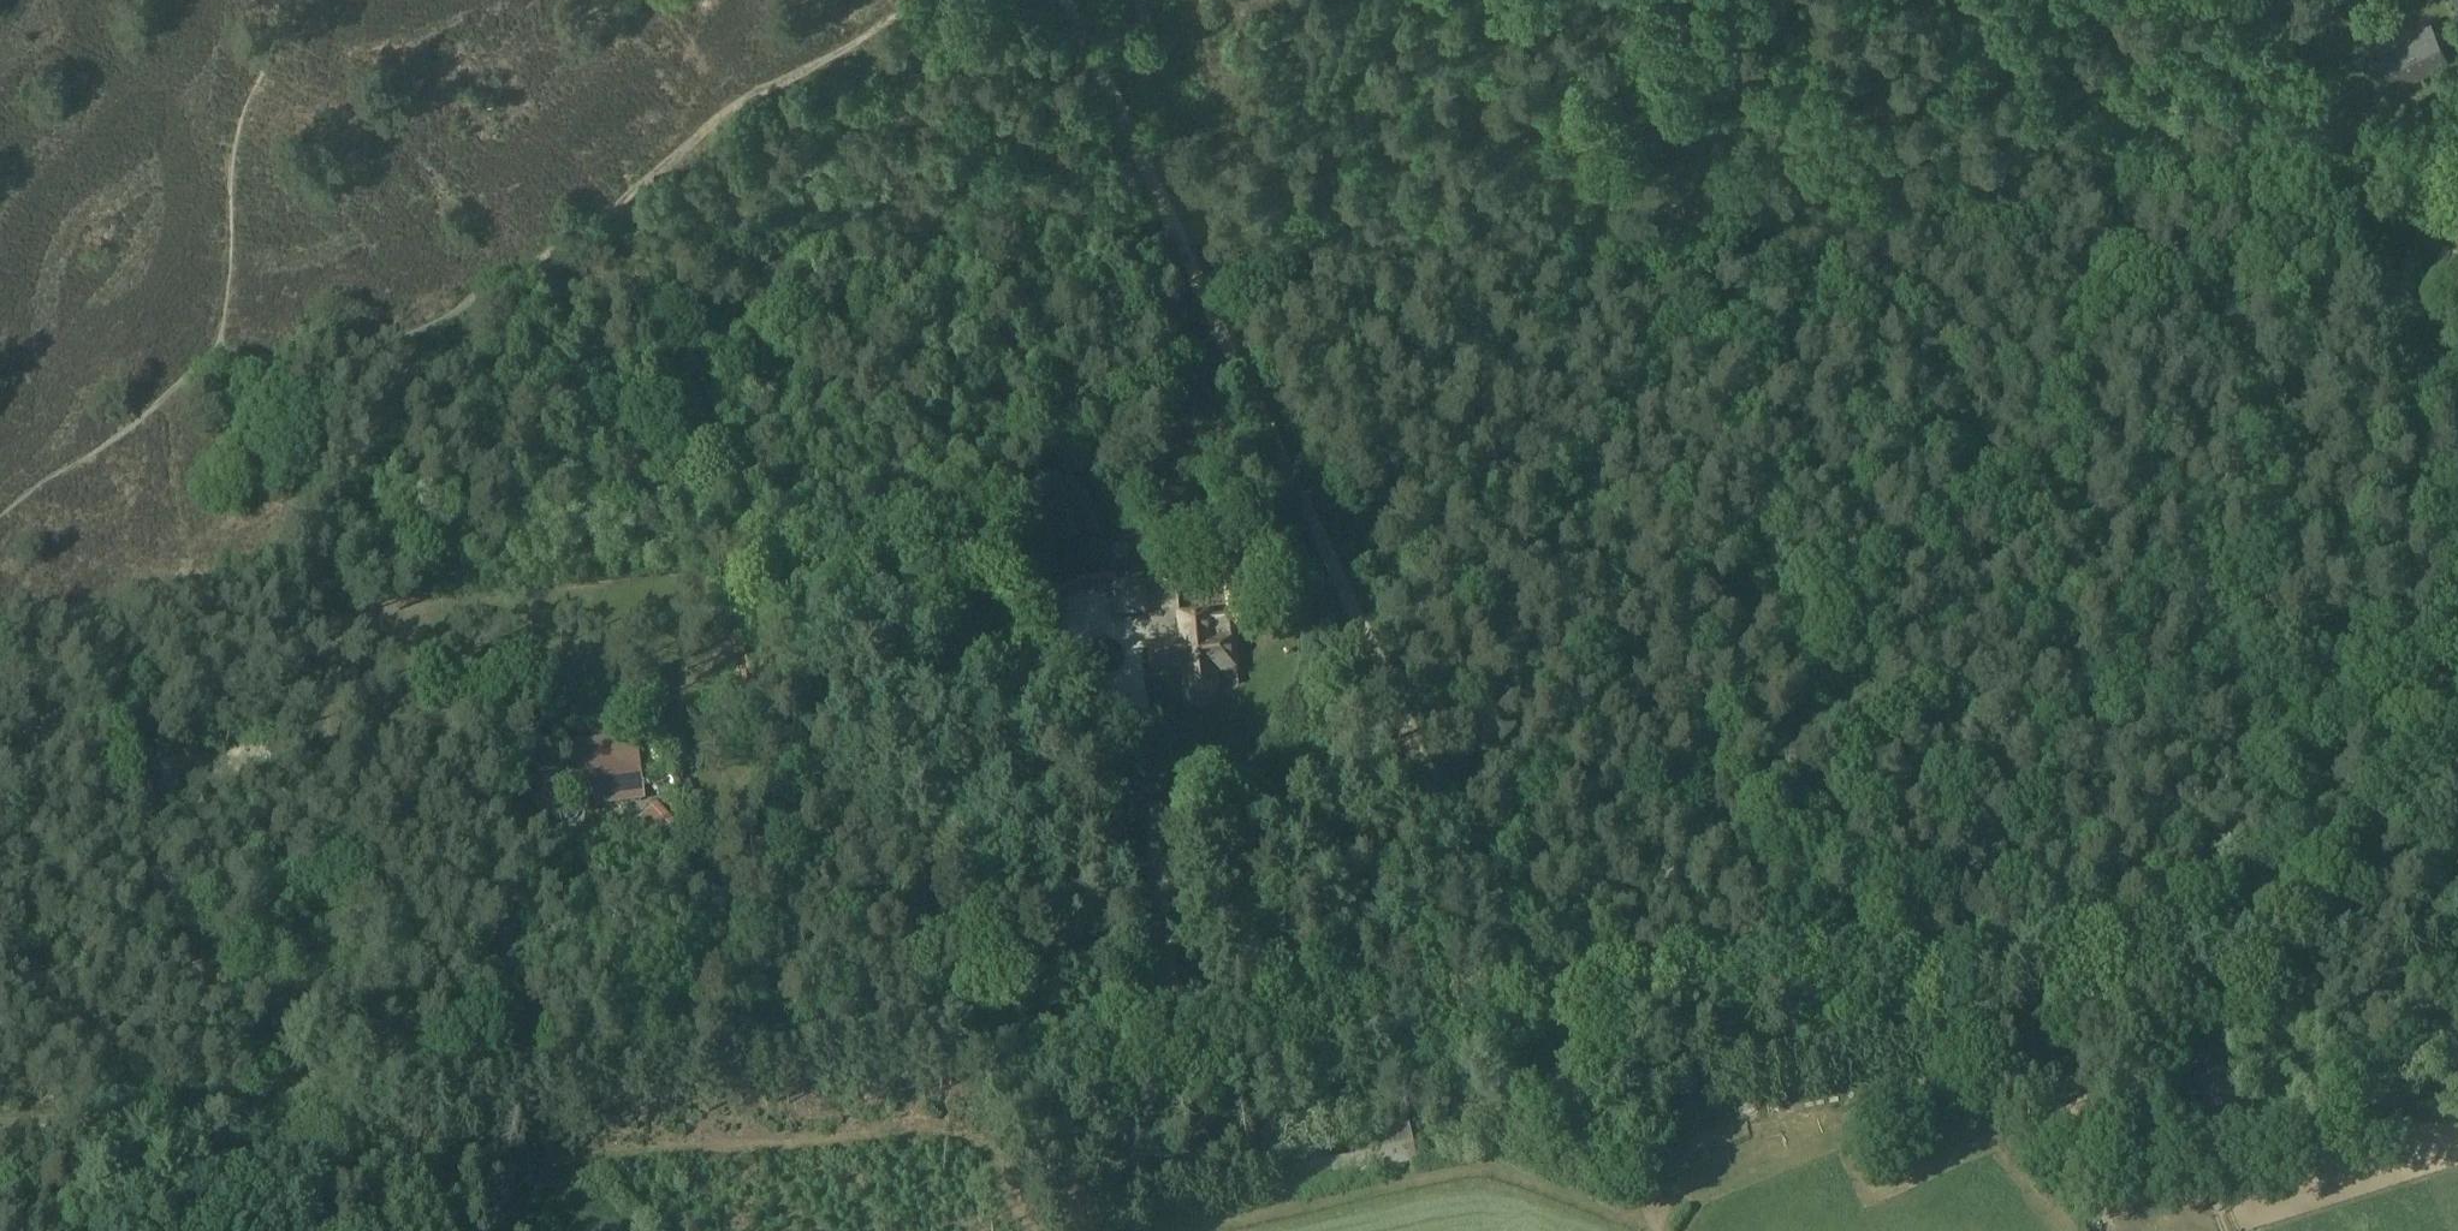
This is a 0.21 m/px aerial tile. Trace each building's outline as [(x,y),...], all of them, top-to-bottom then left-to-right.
[(2405,34),(2420,68),(2446,56),(2431,22),(2405,34)] [(2378,46),(2394,81),(2420,68),(2405,34),(2378,46)] [(1115,547),(1118,571),(1139,569),(1136,545),(1115,547)] [(1067,663),(1053,643),(1054,636),(1060,637),(1069,611),(1064,609),(1068,597),(1083,592),(1112,587),(1115,621),(1151,618),(1147,575),(1116,578),(1116,573),(1082,578),(1058,587),(1051,611),(1046,609),(1047,605),(1035,601),(1019,650),(993,669),(1015,700),(1067,663)] [(1262,627),(1257,579),(1225,581),(1229,630),(1262,627)] [(1219,692),(1218,684),(1217,673),(1238,671),(1236,638),(1214,640),(1212,612),(1193,614),(1195,643),(1151,647),(1153,672),(1185,669),(1186,687),(1186,694),(1187,698),(1191,703),(1196,706),(1201,707),(1210,706),(1215,705),(1218,702),(1219,698),(1219,692)] [(637,736),(589,742),(595,797),(645,790),(637,736)] [(2213,1053),(2188,1062),(2204,1102),(2229,1092),(2213,1053)] [(1418,1163),(1408,1116),(1265,1146),(1275,1193),(1418,1163)]
